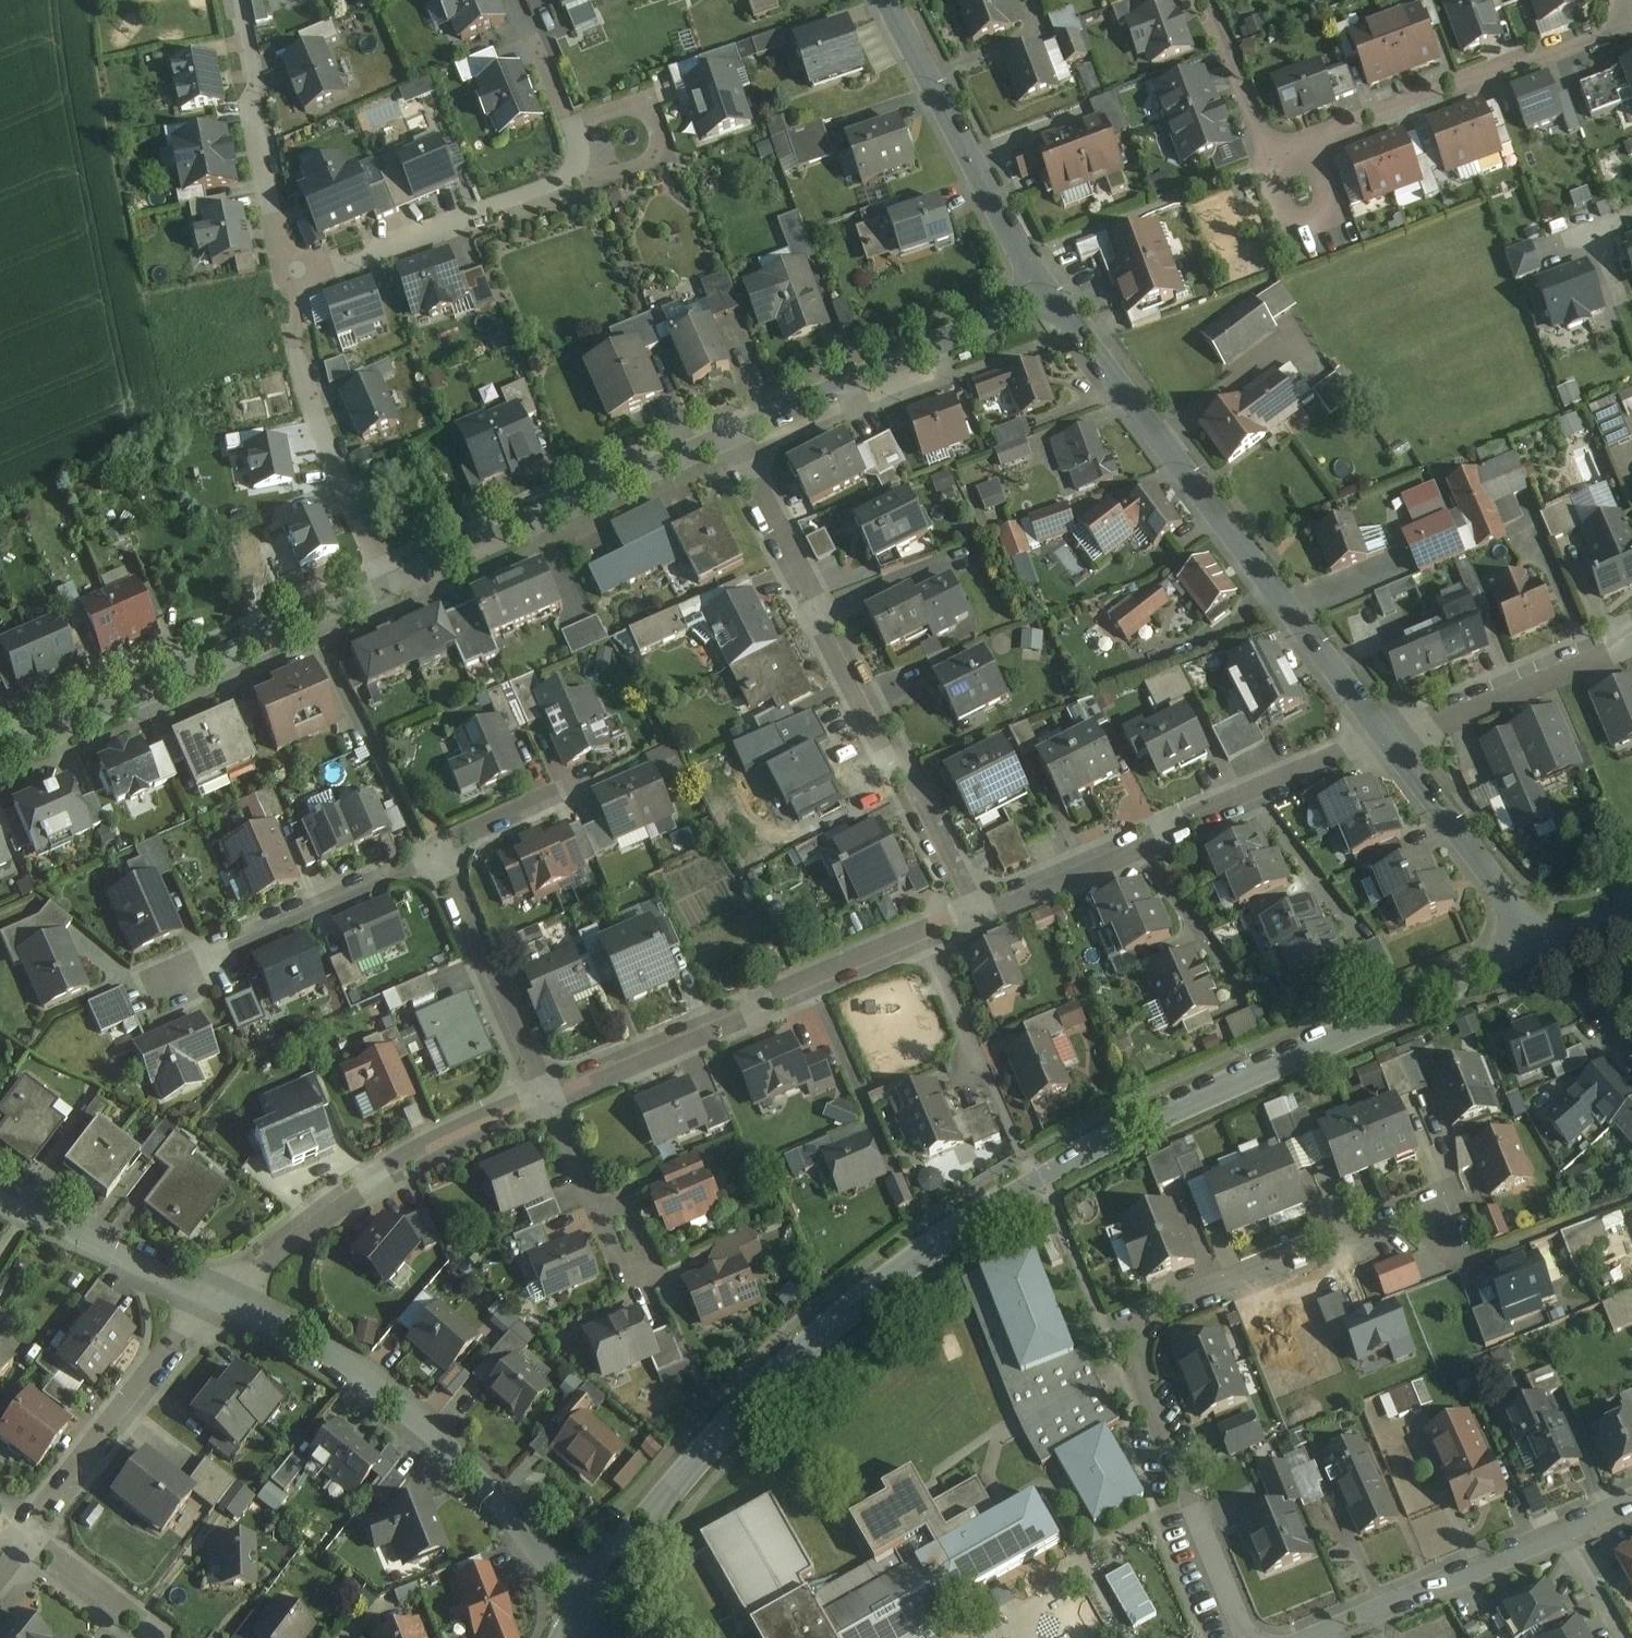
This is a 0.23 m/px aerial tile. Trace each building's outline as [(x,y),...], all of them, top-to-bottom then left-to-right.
[(256,25),(269,23),(264,0),(251,0),(256,25)] [(444,0),(438,3),(448,27),(454,24),(462,41),(505,23),(495,0),(444,0)] [(562,11),(588,0),(558,0),(562,11)] [(754,21),(779,13),(775,0),(747,0),(754,21)] [(973,44),(1009,30),(1009,29),(1021,24),(1012,0),(1007,0),(999,3),(998,0),(956,0),(973,44)] [(1111,9),(1118,28),(1127,24),(1127,23),(1150,14),(1145,0),(1135,0),(1111,9)] [(1413,0),(1417,11),(1418,11),(1424,26),(1438,21),(1429,0),(1414,0),(1413,0)] [(1446,8),(1463,53),(1494,42),(1488,25),(1494,23),(1491,15),(1485,0),(1467,0),(1446,8)] [(1491,15),(1503,10),(1499,0),(1485,0),(1491,15)] [(1541,24),(1568,14),(1586,7),(1584,0),(1532,0),(1541,24)] [(1150,14),(1127,23),(1127,24),(1139,55),(1147,52),(1151,64),(1190,50),(1173,6),(1150,14)] [(1072,8),(1048,18),(1053,31),(1077,21),(1072,8)] [(1417,11),(1384,24),(1401,67),(1394,70),(1397,76),(1437,61),(1424,26),(1418,11),(1417,11)] [(1541,24),(1535,27),(1540,39),(1573,26),(1568,14),(1541,24)] [(1077,21),(1053,31),(1057,43),(1056,43),(1065,65),(1085,58),(1077,37),(1082,34),(1077,21)] [(332,22),(299,37),(305,52),(323,45),(324,46),(339,39),(332,22)] [(1351,36),(1350,37),(1356,52),(1369,87),(1397,76),(1394,70),(1401,67),(1384,24),(1351,36)] [(1347,25),(1333,31),(1343,57),(1356,52),(1350,37),(1351,36),(1347,25)] [(848,26),(796,45),(811,88),(863,69),(848,26)] [(782,33),(752,43),(757,59),(788,49),(782,33)] [(324,46),(323,45),(305,52),(283,62),(292,81),(290,82),(298,101),(300,100),(305,113),(345,96),(324,46)] [(735,48),(699,61),(705,79),(730,71),(732,77),(744,73),(741,64),(735,49),(735,48)] [(1042,49),(1004,64),(1011,83),(1010,83),(1018,105),(1058,89),(1042,49)] [(493,52),(456,68),(464,87),(501,71),(493,52)] [(214,58),(173,66),(182,111),(223,103),(214,58)] [(1318,65),(1273,82),(1286,118),(1301,112),(1303,116),(1333,105),(1332,103),(1323,78),(1318,65)] [(544,121),(520,66),(476,85),(482,97),(476,101),(487,123),(492,121),(500,141),(544,121)] [(1623,70),(1623,71),(1631,93),(1631,66),(1623,70)] [(1347,69),(1323,78),(1332,103),(1356,94),(1347,69)] [(705,79),(693,83),(700,102),(695,104),(701,122),(706,120),(711,135),(706,137),(707,138),(748,124),(732,77),(730,71),(705,79)] [(1579,88),(1591,120),(1622,108),(1618,99),(1631,93),(1623,71),(1579,88)] [(1202,73),(1155,91),(1168,124),(1215,107),(1202,73)] [(428,77),(397,89),(402,103),(434,91),(428,77)] [(1548,80),(1512,94),(1527,132),(1563,119),(1548,80)] [(1492,135),(1481,105),(1455,115),(1473,164),(1499,154),(1498,151),(1492,135)] [(1215,107),(1168,124),(1183,165),(1198,159),(1199,162),(1206,165),(1213,163),(1216,155),(1215,153),(1230,147),(1223,128),(1227,127),(1221,111),(1217,113),(1215,107)] [(1473,164),(1455,115),(1428,125),(1438,150),(1444,168),(1447,174),(1473,164)] [(1102,122),(1075,132),(1075,131),(1073,132),(1074,133),(1065,136),(1064,135),(1063,136),(1063,137),(1037,147),(1037,148),(1046,171),(1055,197),(1121,173),(1102,122)] [(201,123),(164,131),(169,151),(177,149),(175,142),(203,136),(201,123)] [(822,124),(786,136),(798,171),(834,159),(822,124)] [(878,133),(849,143),(865,186),(917,167),(902,126),(880,134),(878,133)] [(1512,146),(1505,130),(1492,135),(1498,151),(1512,146)] [(203,136),(175,142),(177,149),(185,192),(186,193),(189,192),(235,183),(232,167),(235,166),(231,147),(228,148),(225,132),(203,136)] [(1401,135),(1374,146),(1392,195),(1419,185),(1420,184),(1412,164),(1401,135)] [(439,141),(398,159),(416,201),(456,184),(457,183),(439,141)] [(1392,195),(1374,146),(1347,156),(1365,203),(1366,205),(1392,195)] [(1037,148),(1014,157),(1022,180),(1046,171),(1037,148)] [(1438,150),(1424,155),(1425,159),(1431,174),(1432,173),(1444,168),(1438,150)] [(346,170),(341,158),(305,173),(310,186),(301,189),(314,221),(320,236),(321,235),(373,213),(374,212),(366,192),(355,166),(346,170)] [(1431,174),(1425,159),(1412,164),(1420,184),(1419,185),(1425,201),(1440,195),(1432,173),(1431,174)] [(1455,172),(1458,182),(1497,171),(1494,161),(1455,172)] [(1354,172),(1339,178),(1351,209),(1365,203),(1354,172)] [(385,184),(366,192),(374,212),(373,213),(377,221),(397,212),(385,184)] [(185,192),(177,194),(180,207),(190,205),(191,205),(189,192),(186,193),(185,192)] [(191,205),(190,205),(193,221),(203,218),(203,217),(229,212),(226,198),(191,205)] [(900,201),(859,215),(864,229),(905,215),(900,201)] [(864,229),(859,231),(867,252),(890,245),(889,242),(894,240),(900,257),(932,246),(934,252),(953,245),(940,203),(905,215),(864,229)] [(229,212),(203,217),(203,218),(206,232),(195,234),(199,253),(210,251),(213,265),(253,257),(244,209),(229,212)] [(811,251),(797,214),(777,221),(789,251),(791,258),(793,257),(811,251)] [(314,221),(300,227),(310,249),(324,243),(321,235),(320,236),(314,221)] [(1112,245),(1111,245),(1116,260),(1120,269),(1112,272),(1128,314),(1128,315),(1155,305),(1175,297),(1176,300),(1187,295),(1180,276),(1175,278),(1162,245),(1168,243),(1163,227),(1156,229),(1156,228),(1112,245)] [(1108,236),(1076,249),(1081,262),(1099,255),(1103,265),(1116,260),(1111,245),(1112,245),(1108,236)] [(1501,254),(1512,281),(1539,271),(1529,243),(1501,254)] [(789,251),(758,262),(764,278),(763,278),(764,280),(746,287),(760,326),(778,319),(787,341),(826,327),(802,263),(796,265),(793,257),(791,258),(789,251)] [(448,254),(398,271),(404,287),(403,287),(408,301),(409,301),(414,317),(427,312),(429,318),(452,311),(450,304),(470,297),(463,277),(456,279),(448,254)] [(1586,266),(1537,284),(1554,329),(1565,325),(1568,331),(1589,323),(1587,317),(1603,310),(1586,266)] [(482,270),(463,277),(470,297),(476,314),(496,307),(482,270)] [(726,274),(701,284),(708,303),(714,319),(739,310),(726,274)] [(332,322),(339,341),(354,335),(357,344),(377,338),(374,329),(388,324),(373,280),(324,297),(324,299),(332,322)] [(316,327),(332,322),(324,299),(311,304),(316,327)] [(1254,300),(1203,339),(1223,365),(1273,326),(1254,300)] [(856,325),(846,301),(832,306),(841,331),(856,325)] [(708,303),(685,312),(681,304),(661,313),(668,327),(656,332),(660,343),(672,338),(708,322),(714,319),(708,303)] [(1155,305),(1128,315),(1128,314),(1126,315),(1132,330),(1160,319),(1155,305)] [(650,316),(618,329),(628,352),(637,348),(640,355),(661,345),(660,343),(656,332),(650,316)] [(708,322),(672,338),(693,386),(729,370),(708,322)] [(628,352),(587,370),(610,422),(660,400),(640,355),(637,348),(628,352)] [(350,378),(345,360),(325,366),(330,387),(350,378)] [(354,377),(359,389),(378,381),(379,384),(396,376),(390,362),(354,377)] [(1004,373),(973,385),(980,404),(999,396),(998,394),(1009,390),(1019,417),(1052,404),(1037,365),(1005,377),(1004,373)] [(1289,366),(1255,392),(1279,424),(1313,398),(1289,366)] [(1356,397),(1342,379),(1331,387),(1338,398),(1317,414),(1323,422),(1356,397)] [(359,389),(344,396),(363,440),(397,425),(379,384),(378,381),(359,389)] [(1563,405),(1580,401),(1576,383),(1559,387),(1563,405)] [(524,384),(501,393),(509,411),(517,408),(523,422),(538,415),(524,384)] [(1255,392),(1239,404),(1238,403),(1203,429),(1228,463),(1264,437),(1263,436),(1279,424),(1255,392)] [(925,411),(920,409),(913,411),(910,417),(909,417),(923,454),(940,448),(945,450),(967,442),(951,401),(925,411)] [(489,420),(488,420),(510,471),(509,471),(511,475),(540,462),(523,422),(517,408),(509,411),(489,420)] [(1617,408),(1592,419),(1606,451),(1631,440),(1617,408)] [(1565,438),(1586,432),(1579,410),(1558,416),(1565,438)] [(487,416),(458,429),(475,465),(482,483),(483,482),(509,471),(510,471),(488,420),(489,420),(487,416)] [(990,429),(1002,466),(1034,455),(1022,418),(990,429)] [(1104,462),(1091,426),(1064,437),(1052,442),(1063,473),(1076,468),(1077,471),(1088,467),(1095,485),(1111,479),(1110,477),(1116,474),(1111,460),(1104,462)] [(227,452),(245,449),(265,445),(263,432),(225,439),(227,452)] [(890,439),(878,445),(892,472),(905,465),(889,435),(888,435),(890,439)] [(844,439),(793,466),(801,481),(798,483),(810,506),(864,477),(844,439)] [(265,445),(245,449),(253,491),(293,484),(285,441),(265,445)] [(878,445),(866,452),(864,448),(863,449),(879,479),(892,472),(878,445)] [(1514,457),(1477,473),(1475,470),(1447,482),(1454,498),(1450,500),(1456,512),(1487,498),(1490,505),(1528,489),(1514,457)] [(475,465),(462,471),(471,493),(485,487),(483,482),(482,483),(475,465)] [(983,507),(1004,503),(999,480),(978,485),(983,507)] [(1182,526),(1152,489),(1124,511),(1125,511),(1116,518),(1107,506),(1082,526),(1105,556),(1130,537),(1127,533),(1136,526),(1153,548),(1182,526)] [(1579,496),(1539,513),(1551,541),(1583,528),(1572,500),(1580,497),(1579,496)] [(908,497),(854,524),(874,563),(896,552),(928,536),(908,497)] [(1456,512),(1448,516),(1465,556),(1488,546),(1505,538),(1490,505),(1487,498),(1456,512)] [(660,505),(612,529),(626,556),(590,574),(602,599),(662,569),(656,555),(678,545),(673,535),(675,535),(660,505)] [(1065,507),(1030,520),(1039,545),(1074,532),(1065,507)] [(320,512),(282,529),(299,567),(336,550),(320,512)] [(675,535),(673,535),(678,545),(656,555),(662,569),(687,562),(699,587),(743,565),(717,513),(675,535)] [(1371,513),(1351,520),(1360,542),(1380,535),(1371,513)] [(1448,516),(1403,535),(1421,575),(1453,561),(1465,556),(1448,516)] [(1631,545),(1620,517),(1582,533),(1595,561),(1588,564),(1602,599),(1631,586),(1631,545)] [(1351,520),(1316,534),(1331,574),(1366,560),(1360,542),(1351,520)] [(1488,546),(1465,556),(1478,587),(1502,577),(1488,546)] [(896,552),(874,563),(881,575),(903,567),(896,552)] [(1465,556),(1453,561),(1469,598),(1481,593),(1478,587),(1465,556)] [(1207,560),(1179,582),(1175,576),(1169,582),(1182,599),(1188,594),(1206,618),(1211,615),(1214,620),(1225,612),(1221,607),(1236,596),(1207,560)] [(541,567),(474,596),(474,595),(472,596),(472,598),(473,598),(477,606),(491,640),(491,642),(493,641),(560,612),(561,612),(562,611),(562,609),(561,610),(543,568),(543,567),(543,565),(541,566),(541,567)] [(903,567),(881,575),(894,602),(912,593),(913,594),(916,592),(903,567)] [(1531,576),(1508,585),(1502,577),(1478,587),(1481,593),(1489,613),(1499,608),(1512,638),(1552,620),(1536,584),(1535,585),(1531,576)] [(949,580),(915,599),(931,628),(936,639),(954,629),(952,625),(968,616),(949,580)] [(132,584),(105,596),(126,644),(153,632),(150,623),(136,593),(132,584)] [(162,618),(148,587),(136,593),(150,623),(162,618)] [(1136,606),(1131,598),(1107,616),(1129,645),(1153,627),(1147,620),(1167,604),(1157,590),(1136,606)] [(722,592),(688,607),(700,629),(710,624),(709,622),(731,610),(722,592)] [(894,602),(867,616),(886,652),(931,628),(915,599),(913,594),(912,593),(894,602)] [(105,596),(81,607),(102,655),(126,644),(105,596)] [(731,610),(709,622),(710,624),(733,670),(778,646),(753,599),(731,610)] [(477,606),(463,612),(462,610),(443,618),(443,619),(444,620),(456,646),(455,647),(465,669),(482,662),(483,664),(500,656),(493,641),(491,642),(491,640),(477,606)] [(688,607),(630,633),(640,656),(700,629),(688,607)] [(441,613),(400,631),(416,668),(419,674),(448,661),(444,652),(455,647),(456,646),(444,620),(443,619),(443,618),(441,613)] [(1470,613),(1432,629),(1448,665),(1486,649),(1470,613)] [(597,619),(562,634),(572,658),(609,642),(597,619)] [(54,620),(26,633),(47,680),(75,667),(54,620)] [(1432,629),(1383,650),(1392,670),(1402,665),(1409,681),(1448,665),(1432,629)] [(387,633),(375,639),(376,642),(350,653),(353,661),(364,687),(366,690),(416,668),(400,631),(388,636),(387,633)] [(1022,631),(1022,649),(1041,649),(1041,631),(1022,631)] [(0,644),(0,649),(19,692),(47,680),(26,633),(0,644)] [(733,670),(746,694),(743,695),(745,698),(751,695),(758,708),(774,700),(778,710),(779,711),(788,707),(810,695),(784,644),(778,646),(733,670)] [(1274,649),(1227,673),(1238,693),(1243,690),(1254,711),(1249,714),(1256,727),(1302,703),(1274,649)] [(612,652),(599,650),(597,661),(610,663),(612,652)] [(948,652),(926,659),(934,676),(955,665),(948,652)] [(984,656),(935,681),(958,724),(1006,699),(984,656)] [(364,687),(353,661),(338,667),(351,693),(364,687)] [(311,668),(272,685),(275,693),(254,702),(276,752),(336,727),(311,668)] [(1180,669),(1143,682),(1151,699),(1160,695),(1166,708),(1192,694),(1180,669)] [(534,675),(510,685),(528,727),(546,719),(543,713),(550,711),(543,694),(534,675)] [(1592,698),(1611,742),(1631,733),(1631,734),(1631,681),(1592,698)] [(589,693),(568,702),(561,686),(543,694),(550,711),(543,713),(546,719),(567,766),(613,746),(589,693)] [(520,731),(502,689),(487,696),(498,721),(499,720),(506,737),(520,731)] [(1107,725),(1094,700),(1078,706),(1091,732),(1095,730),(1096,731),(1107,725)] [(253,731),(242,707),(230,712),(241,736),(253,731)] [(778,710),(754,722),(762,736),(785,726),(796,721),(788,707),(779,711),(778,710)] [(241,736),(230,712),(201,725),(223,774),(250,763),(251,764),(253,763),(241,736)] [(1554,712),(1509,731),(1510,733),(1482,745),(1521,835),(1551,822),(1536,788),(1540,787),(1539,783),(1576,766),(1578,770),(1579,770),(1571,751),(1554,712)] [(796,721),(785,726),(796,751),(798,755),(810,749),(827,740),(813,714),(796,721)] [(1185,714),(1138,738),(1160,779),(1179,769),(1178,767),(1204,754),(1205,755),(1206,755),(1185,714)] [(1212,732),(1227,760),(1258,744),(1243,716),(1212,732)] [(498,721),(458,738),(467,759),(479,787),(481,790),(522,772),(506,737),(499,720),(498,721)] [(1027,723),(1008,730),(1023,759),(1041,750),(1027,723)] [(201,725),(172,738),(183,762),(195,789),(197,788),(197,786),(223,774),(201,725)] [(762,736),(734,749),(746,775),(769,765),(796,751),(785,726),(762,736)] [(1096,731),(1095,730),(1091,732),(1066,744),(1090,789),(1118,774),(1096,731)] [(183,762),(172,738),(160,743),(162,746),(171,767),(183,762)] [(1090,789),(1066,744),(1038,759),(1061,804),(1090,789)] [(671,745),(646,757),(651,770),(652,769),(657,783),(682,772),(671,745)] [(162,746),(140,756),(154,786),(153,787),(154,789),(176,779),(171,767),(162,746)] [(972,821),(1002,746),(978,759),(977,758),(948,773),(972,821)] [(1002,746),(972,821),(1026,793),(1002,746)] [(1583,746),(1571,751),(1579,770),(1578,770),(1580,775),(1593,770),(1583,746)] [(137,749),(99,765),(103,775),(99,777),(107,796),(112,794),(116,803),(128,798),(130,802),(144,796),(142,792),(153,787),(154,786),(140,756),(137,749)] [(798,755),(796,751),(769,765),(795,816),(814,806),(817,813),(841,801),(831,782),(828,784),(810,749),(798,755)] [(467,759),(449,767),(461,795),(479,787),(467,759)] [(651,770),(624,782),(644,827),(671,815),(657,783),(652,769),(651,770)] [(624,782),(596,794),(607,819),(616,840),(644,827),(624,782)] [(66,784),(49,792),(50,794),(13,810),(13,811),(29,848),(30,849),(39,845),(39,846),(41,845),(44,852),(87,833),(74,804),(66,784)] [(1341,784),(1308,798),(1314,813),(1322,809),(1321,807),(1347,797),(1341,784)] [(1347,797),(1321,807),(1322,809),(1333,835),(1340,832),(1381,814),(1381,813),(1370,787),(1347,797)] [(282,817),(270,789),(254,797),(265,824),(282,817)] [(328,794),(310,802),(307,805),(307,809),(311,819),(336,808),(329,793),(328,794)] [(372,793),(336,808),(353,846),(389,831),(372,793)] [(105,824),(92,796),(74,804),(87,832),(105,824)] [(311,819),(300,824),(307,838),(317,862),(353,846),(336,808),(311,819)] [(1381,814),(1340,832),(1352,859),(1353,858),(1396,840),(1400,838),(1388,810),(1381,813),(1381,814)] [(13,811),(2,816),(18,853),(29,848),(13,811)] [(607,819),(583,830),(595,857),(619,847),(616,840),(607,819)] [(580,823),(566,830),(582,865),(596,859),(595,857),(583,830),(580,823)] [(1013,824),(986,838),(993,850),(994,850),(999,860),(998,861),(1004,873),(1030,862),(1024,849),(1025,849),(1013,824)] [(272,825),(221,847),(230,868),(239,864),(254,898),(245,902),(246,903),(297,881),(272,825)] [(878,826),(835,849),(846,870),(840,873),(842,878),(845,876),(858,900),(878,889),(877,888),(903,874),(878,826)] [(1243,826),(1213,839),(1218,851),(1248,838),(1243,826)] [(566,830),(542,840),(539,834),(531,837),(555,892),(572,884),(568,876),(584,869),(582,865),(566,830)] [(1218,851),(1209,856),(1220,883),(1227,880),(1269,862),(1257,835),(1248,838),(1218,851)] [(555,892),(531,837),(523,841),(526,848),(501,858),(519,898),(534,891),(538,899),(555,892)] [(317,862),(307,838),(294,843),(305,867),(317,862)] [(156,839),(134,849),(147,879),(154,876),(156,880),(171,873),(156,839)] [(823,839),(796,853),(803,867),(830,853),(823,839)] [(1396,840),(1353,858),(1358,870),(1373,864),(1401,852),(1396,840)] [(8,870),(0,850),(0,873),(8,870)] [(1401,852),(1373,864),(1378,876),(1406,864),(1401,852)] [(1378,876),(1375,877),(1387,905),(1394,902),(1394,901),(1435,884),(1434,883),(1423,857),(1406,864),(1378,876)] [(519,898),(501,858),(485,865),(503,905),(519,898)] [(1269,862),(1227,880),(1239,907),(1244,905),(1282,889),(1287,887),(1276,859),(1269,862)] [(147,879),(108,897),(133,953),(179,932),(156,880),(154,876),(147,879)] [(1435,884),(1394,901),(1394,902),(1405,928),(1453,908),(1441,880),(1434,883),(1435,884)] [(1139,887),(1096,905),(1105,928),(1107,933),(1114,930),(1125,955),(1125,956),(1142,949),(1169,937),(1157,910),(1150,913),(1139,887)] [(1282,889),(1244,905),(1249,917),(1287,901),(1282,889)] [(1287,901),(1249,917),(1255,930),(1262,927),(1262,926),(1292,912),(1287,901)] [(383,902),(335,924),(348,952),(352,962),(354,961),(360,975),(384,964),(378,951),(400,940),(383,902)] [(679,947),(660,902),(642,909),(649,925),(651,925),(664,953),(679,947)] [(48,903),(37,918),(20,926),(30,949),(61,935),(70,921),(48,903)] [(1030,915),(1036,930),(1064,919),(1059,904),(1030,915)] [(1292,912),(1262,926),(1262,927),(1274,954),(1281,951),(1281,950),(1322,933),(1322,932),(1310,905),(1292,912)] [(1105,928),(1098,911),(1087,915),(1094,932),(1105,928)] [(649,925),(627,935),(652,993),(653,993),(651,987),(673,977),(675,983),(677,983),(664,953),(651,925),(649,925)] [(1014,925),(987,937),(992,949),(1004,944),(1007,951),(1023,945),(1014,925)] [(597,928),(580,936),(590,960),(606,953),(603,946),(605,945),(597,928)] [(1322,933),(1281,950),(1281,951),(1292,978),(1341,957),(1329,929),(1322,932),(1322,933)] [(30,949),(19,953),(42,1008),(84,990),(61,935),(30,949)] [(605,945),(603,946),(606,953),(629,1004),(630,1003),(627,997),(649,988),(652,994),(652,993),(627,935),(605,945)] [(303,938),(253,960),(269,996),(294,985),(297,992),(322,981),(303,938)] [(573,953),(553,961),(545,941),(519,952),(528,972),(526,973),(541,1007),(536,1009),(549,1039),(581,1025),(566,990),(585,981),(573,953)] [(1389,966),(1377,941),(1364,946),(1375,972),(1389,966)] [(992,949),(967,960),(986,1005),(1023,989),(1007,951),(1004,944),(992,949)] [(1364,946),(1351,952),(1354,958),(1348,960),(1356,980),(1375,972),(1364,946)] [(1142,949),(1125,956),(1125,955),(1109,962),(1115,976),(1142,965),(1148,962),(1142,949)] [(1148,962),(1142,965),(1147,977),(1150,976),(1185,961),(1180,949),(1148,962)] [(352,962),(348,952),(329,961),(341,990),(362,980),(360,975),(354,961),(352,962)] [(1185,961),(1150,976),(1161,1003),(1208,983),(1202,970),(1200,971),(1193,957),(1185,961)] [(426,976),(394,990),(401,1006),(433,992),(426,976)] [(1208,983),(1161,1003),(1173,1030),(1182,1026),(1208,1015),(1216,1011),(1210,997),(1213,995),(1208,983)] [(121,989),(87,1005),(100,1034),(134,1019),(121,989)] [(251,991),(224,1003),(237,1032),(263,1020),(251,991)] [(463,998),(418,1019),(427,1039),(436,1035),(452,1069),(488,1052),(463,998)] [(1076,1004),(1056,1013),(1064,1031),(1084,1023),(1076,1004)] [(1232,1038),(1258,1028),(1250,1008),(1224,1018),(1232,1038)] [(1055,1013),(1023,1027),(1032,1047),(1048,1040),(1049,1041),(1065,1034),(1055,1013)] [(1208,1015),(1182,1026),(1187,1038),(1213,1027),(1208,1015)] [(199,1019),(135,1047),(151,1083),(155,1081),(163,1101),(199,1085),(190,1066),(214,1055),(199,1019)] [(1506,1038),(1522,1078),(1566,1061),(1550,1021),(1506,1038)] [(395,1030),(363,1044),(370,1058),(389,1049),(395,1063),(407,1058),(395,1030)] [(790,1040),(739,1061),(757,1105),(807,1084),(808,1083),(800,1063),(790,1040)] [(1032,1047),(1009,1057),(1029,1104),(1069,1087),(1049,1041),(1048,1040),(1032,1047)] [(370,1058),(340,1071),(349,1090),(365,1083),(378,1113),(411,1098),(395,1063),(389,1049),(370,1058)] [(820,1055),(800,1063),(808,1083),(807,1084),(812,1095),(833,1086),(820,1055)] [(1427,1089),(1413,1055),(1398,1061),(1412,1095),(1427,1089)] [(1398,1061),(1379,1069),(1391,1098),(1410,1091),(1412,1095),(1398,1061)] [(1476,1061),(1429,1080),(1437,1098),(1439,1098),(1452,1129),(1497,1111),(1476,1061)] [(1557,1111),(1589,1148),(1614,1127),(1613,1126),(1631,1109),(1631,1084),(1613,1062),(1578,1093),(1557,1111)] [(327,1108),(313,1075),(299,1081),(302,1087),(304,1087),(316,1113),(327,1108)] [(1568,1081),(1547,1100),(1557,1111),(1578,1093),(1568,1081)] [(0,1110),(0,1140),(30,1163),(60,1124),(44,1112),(50,1104),(21,1082),(0,1110)] [(688,1083),(641,1103),(658,1141),(673,1135),(677,1136),(704,1125),(705,1125),(697,1105),(688,1083)] [(905,1083),(869,1098),(874,1111),(890,1104),(900,1100),(899,1099),(910,1095),(905,1083)] [(910,1095),(899,1099),(900,1100),(890,1104),(907,1144),(915,1147),(920,1145),(924,1155),(930,1157),(971,1139),(975,1147),(999,1137),(988,1111),(966,1120),(963,1115),(958,1112),(949,1116),(935,1084),(910,1095)] [(302,1087),(272,1101),(272,1103),(279,1100),(289,1122),(255,1137),(271,1174),(331,1148),(316,1113),(304,1087),(302,1087)] [(720,1095),(697,1105),(705,1125),(704,1125),(708,1134),(732,1124),(720,1095)] [(835,1096),(826,1111),(848,1124),(857,1109),(835,1096)] [(96,1100),(78,1123),(90,1131),(96,1122),(98,1123),(108,1110),(96,1100)] [(1283,1101),(1263,1109),(1270,1125),(1289,1117),(1283,1101)] [(1394,1103),(1352,1120),(1372,1171),(1414,1154),(1394,1103)] [(1613,1126),(1614,1127),(1631,1148),(1631,1109),(1613,1126)] [(1305,1111),(1289,1117),(1300,1143),(1316,1136),(1305,1111)] [(1289,1117),(1270,1125),(1280,1151),(1300,1143),(1289,1117)] [(1352,1120),(1322,1132),(1342,1183),(1372,1171),(1352,1120)] [(90,1131),(63,1166),(84,1183),(118,1139),(98,1123),(96,1122),(90,1131)] [(154,1133),(138,1154),(139,1155),(138,1157),(149,1165),(153,1161),(167,1143),(154,1133)] [(1473,1150),(1471,1150),(1478,1166),(1490,1196),(1530,1180),(1512,1134),(1473,1150)] [(195,1151),(173,1135),(167,1143),(153,1161),(170,1174),(175,1177),(187,1161),(195,1151)] [(1473,1150),(1468,1137),(1455,1142),(1458,1174),(1478,1166),(1471,1150),(1473,1150)] [(118,1139),(84,1183),(105,1199),(138,1157),(139,1155),(138,1154),(118,1139)] [(830,1139),(797,1153),(805,1174),(828,1164),(825,1157),(836,1152),(830,1139)] [(836,1152),(825,1157),(828,1164),(841,1194),(854,1188),(859,1190),(869,1186),(871,1181),(883,1176),(867,1139),(836,1152)] [(1256,1144),(1238,1152),(1245,1171),(1246,1172),(1265,1165),(1256,1144)] [(1171,1150),(1147,1162),(1157,1189),(1183,1179),(1176,1162),(1171,1150)] [(528,1151),(507,1160),(508,1162),(483,1172),(487,1183),(485,1184),(483,1189),(486,1196),(491,1198),(493,1197),(501,1214),(528,1203),(527,1201),(546,1193),(528,1151)] [(1196,1154),(1176,1162),(1183,1179),(1186,1188),(1206,1180),(1196,1154)] [(1265,1165),(1246,1172),(1266,1223),(1304,1207),(1283,1155),(1282,1156),(1282,1157),(1265,1165)] [(695,1158),(663,1171),(669,1186),(653,1193),(669,1232),(717,1211),(713,1201),(716,1200),(708,1182),(705,1183),(695,1158)] [(187,1161),(175,1177),(170,1174),(145,1206),(169,1224),(173,1219),(186,1229),(196,1216),(201,1220),(224,1189),(187,1161)] [(1244,1173),(1209,1187),(1209,1185),(1207,1186),(1228,1238),(1266,1223),(1246,1172),(1245,1171),(1244,1172),(1244,1173)] [(557,1219),(551,1203),(525,1214),(531,1230),(540,1227),(557,1219)] [(1170,1205),(1123,1224),(1129,1240),(1123,1242),(1129,1256),(1182,1235),(1170,1205)] [(426,1211),(400,1222),(394,1229),(414,1246),(421,1243),(424,1251),(440,1244),(426,1211)] [(1496,1211),(1480,1217),(1490,1242),(1506,1235),(1496,1211)] [(394,1229),(383,1219),(352,1256),(383,1283),(414,1246),(394,1229)] [(1591,1223),(1560,1234),(1570,1262),(1601,1250),(1591,1223)] [(531,1230),(512,1239),(522,1264),(529,1261),(529,1260),(550,1251),(540,1227),(531,1230)] [(751,1232),(717,1246),(726,1266),(739,1260),(742,1267),(763,1258),(751,1232)] [(1182,1235),(1129,1256),(1135,1271),(1141,1268),(1146,1281),(1192,1262),(1182,1235)] [(550,1251),(529,1260),(529,1261),(533,1259),(541,1277),(538,1283),(545,1299),(594,1278),(578,1239),(550,1251)] [(1073,1356),(1034,1255),(982,1276),(988,1292),(970,1300),(1015,1415),(1025,1437),(1042,1466),(1057,1458),(1105,1431),(1119,1423),(1102,1393),(1098,1383),(1085,1352),(1073,1356)] [(1409,1257),(1375,1271),(1386,1297),(1420,1283),(1409,1257)] [(1534,1258),(1490,1275),(1491,1276),(1500,1302),(1502,1307),(1509,1324),(1526,1317),(1522,1308),(1550,1298),(1534,1258)] [(726,1266),(689,1281),(696,1296),(691,1307),(722,1320),(750,1308),(744,1294),(752,1290),(742,1267),(739,1260),(726,1266)] [(1491,1276),(1475,1282),(1485,1308),(1500,1302),(1491,1276)] [(538,1283),(528,1287),(526,1292),(530,1302),(535,1304),(545,1299),(538,1283)] [(94,1287),(76,1311),(90,1321),(98,1311),(99,1312),(109,1298),(94,1287)] [(1602,1306),(1613,1334),(1631,1326),(1631,1294),(1602,1306)] [(420,1296),(398,1322),(413,1336),(436,1309),(420,1296)] [(524,1345),(534,1334),(499,1304),(489,1314),(524,1345)] [(1502,1307),(1474,1318),(1485,1348),(1514,1337),(1509,1324),(1502,1307)] [(474,1339),(438,1308),(436,1309),(413,1336),(409,1341),(445,1373),(474,1339)] [(99,1312),(98,1311),(90,1321),(74,1343),(107,1368),(109,1366),(112,1366),(122,1354),(120,1351),(131,1336),(99,1312)] [(638,1312),(585,1335),(594,1357),(594,1359),(598,1369),(600,1370),(603,1377),(655,1355),(656,1355),(649,1337),(638,1312)] [(670,1328),(649,1337),(656,1355),(655,1355),(663,1374),(685,1364),(670,1328)] [(508,1333),(487,1358),(503,1372),(512,1362),(513,1363),(526,1348),(508,1333)] [(1219,1335),(1174,1354),(1188,1386),(1232,1368),(1219,1335)] [(107,1368),(74,1343),(59,1362),(58,1363),(63,1367),(91,1389),(107,1368)] [(59,1362),(45,1352),(34,1366),(52,1382),(63,1367),(58,1363),(59,1362)] [(0,1356),(0,1380),(12,1366),(0,1356)] [(503,1372),(486,1391),(492,1396),(492,1399),(506,1411),(508,1411),(519,1420),(545,1390),(513,1363),(512,1362),(503,1372)] [(1462,1365),(1451,1370),(1455,1380),(1466,1375),(1462,1365)] [(1232,1368),(1188,1386),(1201,1418),(1245,1400),(1232,1368)] [(1552,1368),(1526,1379),(1536,1401),(1562,1389),(1552,1368)] [(259,1391),(235,1372),(217,1395),(212,1391),(211,1392),(258,1429),(276,1406),(277,1405),(259,1391)] [(291,1398),(268,1380),(259,1391),(277,1405),(276,1406),(281,1410),(291,1398)] [(74,1400),(51,1381),(42,1394),(65,1412),(74,1400)] [(1412,1386),(1389,1396),(1398,1418),(1421,1409),(1412,1386)] [(258,1429),(211,1392),(192,1415),(216,1434),(234,1448),(235,1447),(252,1425),(257,1429),(258,1429)] [(577,1394),(554,1420),(569,1433),(582,1418),(583,1418),(592,1408),(577,1394)] [(0,1433),(0,1442),(35,1468),(67,1426),(27,1397),(2,1429),(0,1433)] [(1531,1403),(1504,1415),(1518,1445),(1526,1442),(1524,1437),(1542,1429),(1531,1403)] [(1612,1422),(1611,1420),(1592,1429),(1612,1474),(1631,1465),(1631,1416),(1631,1413),(1612,1422)] [(1252,1416),(1219,1430),(1230,1456),(1263,1443),(1252,1416)] [(1467,1417),(1427,1434),(1446,1476),(1444,1477),(1460,1513),(1503,1494),(1488,1458),(1486,1459),(1467,1417)] [(583,1418),(582,1418),(569,1433),(556,1447),(594,1481),(615,1457),(602,1446),(608,1440),(583,1418)] [(1542,1429),(1524,1437),(1526,1442),(1542,1479),(1578,1463),(1560,1421),(1542,1429)] [(335,1427),(307,1461),(351,1497),(378,1463),(335,1427)] [(1143,1497),(1105,1431),(1057,1458),(1094,1525),(1143,1497)] [(234,1448),(216,1434),(207,1446),(230,1464),(240,1451),(235,1447),(234,1448)] [(1360,1444),(1326,1459),(1360,1536),(1394,1521),(1360,1444)] [(184,1488),(143,1456),(112,1496),(160,1533),(192,1494),(184,1488)] [(291,1456),(270,1483),(283,1494),(305,1468),(291,1456)] [(234,1483),(205,1460),(184,1488),(192,1494),(213,1510),(234,1483)] [(1286,1465),(1260,1475),(1275,1510),(1288,1505),(1289,1506),(1300,1502),(1290,1475),(1286,1465)] [(1313,1466),(1290,1475),(1300,1502),(1302,1506),(1321,1499),(1315,1484),(1320,1482),(1313,1466)] [(391,1472),(372,1495),(385,1506),(405,1483),(391,1472)] [(932,1508),(912,1474),(882,1492),(888,1501),(850,1522),(875,1565),(812,1601),(809,1596),(752,1628),(758,1637),(917,1637),(949,1620),(943,1611),(1060,1544),(1034,1499),(998,1519),(977,1482),(932,1508)] [(1531,1514),(1541,1511),(1534,1487),(1524,1490),(1531,1514)] [(772,1499),(701,1540),(745,1616),(745,1615),(752,1628),(809,1596),(801,1583),(815,1575),(772,1499)] [(423,1501),(382,1517),(383,1519),(365,1526),(375,1551),(393,1543),(403,1568),(446,1551),(432,1517),(429,1518),(423,1501)] [(1275,1510),(1245,1523),(1266,1575),(1310,1557),(1289,1506),(1288,1505),(1275,1510)] [(254,1539),(208,1540),(209,1588),(255,1587),(254,1539)] [(1615,1559),(1631,1587),(1631,1549),(1615,1559)] [(479,1559),(453,1569),(458,1581),(484,1571),(479,1559)] [(1096,1560),(1074,1572),(1111,1637),(1140,1637),(1096,1560)] [(458,1581),(457,1581),(466,1604),(462,1605),(468,1620),(502,1607),(496,1592),(494,1592),(485,1570),(458,1581)] [(416,1584),(393,1594),(397,1605),(421,1596),(416,1584)] [(1577,1622),(1567,1628),(1561,1618),(1563,1617),(1545,1586),(1496,1615),(1510,1637),(1586,1637),(1577,1622)] [(1013,1602),(1005,1589),(992,1597),(999,1610),(1013,1602)] [(278,1601),(263,1620),(251,1636),(252,1637),(254,1637),(304,1637),(307,1635),(300,1630),(299,1624),(303,1620),(302,1613),(296,1608),(289,1609),(278,1601)] [(468,1620),(474,1636),(478,1634),(479,1637),(512,1637),(506,1623),(508,1622),(502,1607),(468,1620)] [(233,1637),(251,1637),(252,1637),(251,1636),(263,1620),(253,1613),(233,1637)] [(16,1616),(0,1636),(0,1637),(43,1637),(16,1616)] [(373,1637),(424,1637),(417,1621),(373,1637)]
